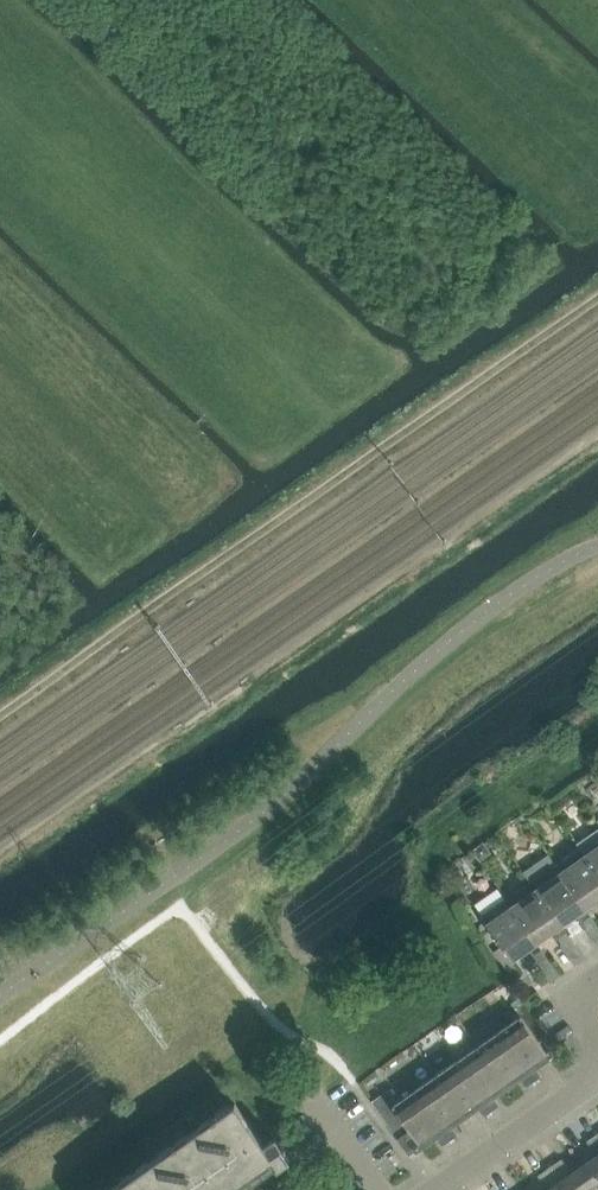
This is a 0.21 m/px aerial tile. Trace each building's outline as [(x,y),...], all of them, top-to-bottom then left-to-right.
[(577,843),(580,847),(597,874),(597,829),(577,843)] [(473,851),(480,862),(491,855),(483,844),(473,851)] [(580,847),(555,864),(586,909),(597,901),(597,874),(580,847)] [(587,928),(595,922),(586,909),(555,864),(548,855),(524,872),(530,881),(562,926),(578,915),(587,928)] [(571,939),(562,926),(530,881),(506,898),(537,943),(553,932),(562,945),(571,939)] [(546,956),(537,943),(506,898),(481,916),(501,945),(512,961),(529,949),(538,962),(546,956)] [(518,970),(512,961),(501,945),(495,949),(512,974),(518,970)] [(479,1044),(506,1083),(517,1075),(525,1087),(541,1076),(533,1064),(547,1054),(520,1016),(481,1043),(479,1044)] [(479,1044),(481,1043),(479,1040),(471,1045),(474,1049),(437,1074),(463,1112),(475,1104),(483,1117),(499,1106),(491,1093),(506,1083),(479,1044)] [(449,1122),(463,1112),(437,1074),(397,1102),(389,1089),(372,1101),(409,1155),(421,1147),(419,1143),(433,1133),(442,1146),(458,1135),(449,1122)] [(272,1160),(278,1169),(289,1161),(274,1140),(264,1147),(235,1106),(230,1110),(225,1109),(215,1116),(215,1120),(214,1121),(208,1120),(200,1126),(199,1131),(190,1137),(185,1136),(176,1141),(176,1147),(175,1147),(170,1146),(159,1153),(160,1158),(150,1164),(145,1163),(137,1169),(136,1174),(133,1176),(128,1175),(120,1180),(119,1185),(112,1189),(228,1189),(272,1160)] [(586,1141),(596,1156),(583,1164),(597,1186),(597,1133),(586,1141)] [(583,1164),(572,1173),(562,1159),(549,1167),(565,1189),(597,1189),(597,1186),(583,1164)] [(549,1167),(537,1176),(547,1189),(565,1189),(549,1167)]
